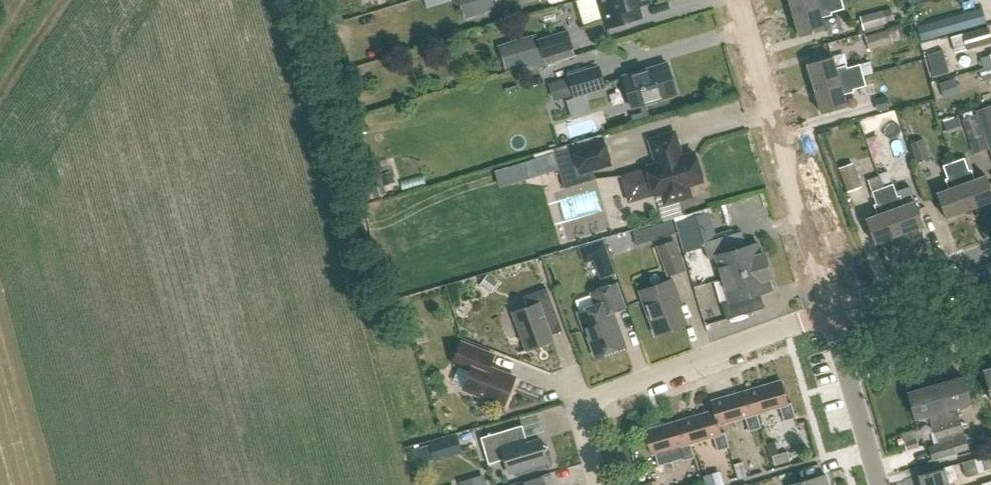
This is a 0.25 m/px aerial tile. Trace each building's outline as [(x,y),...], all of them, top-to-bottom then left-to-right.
[(468,19),(502,7),(499,0),(461,0),(468,19)] [(650,3),(649,0),(599,0),(607,29),(642,18),(638,7),(650,3)] [(793,11),(831,0),(790,0),(793,11)] [(800,36),(825,28),(821,15),(833,11),(832,9),(844,6),(842,0),(831,0),(793,11),(800,36)] [(893,8),(862,16),(866,29),(897,20),(893,8)] [(940,35),(986,22),(983,8),(936,21),(940,35)] [(964,33),(968,49),(990,43),(990,29),(990,26),(964,33)] [(571,29),(539,39),(545,57),(576,48),(571,29)] [(869,50),(891,43),(887,30),(865,35),(869,50)] [(498,45),(505,69),(545,57),(539,39),(534,40),(532,35),(498,45)] [(942,49),(927,53),(934,76),(949,71),(942,49)] [(832,56),(808,63),(815,88),(864,74),(861,65),(849,68),(848,66),(836,70),(832,56)] [(677,94),(668,63),(623,76),(632,107),(677,94)] [(599,67),(568,76),(569,78),(574,93),(574,95),(605,86),(599,67)] [(822,113),(847,106),(843,92),(855,89),(854,87),(866,83),(864,74),(815,88),(822,113)] [(556,98),(574,93),(569,78),(552,83),(556,98)] [(888,108),(885,96),(874,99),(878,111),(888,108)] [(978,110),(988,137),(990,136),(990,106),(978,110)] [(970,143),(984,137),(976,113),(961,119),(970,143)] [(684,188),(684,186),(703,180),(694,153),(682,157),(675,133),(650,140),(657,164),(647,167),(656,195),(665,192),(666,193),(667,195),(669,197),(671,198),(672,198),(674,199),(676,199),(678,198),(680,197),(681,196),(682,195),(683,193),(684,192),(684,190),(684,188)] [(592,169),(610,164),(603,139),(576,147),(575,145),(553,152),(558,170),(563,188),(595,179),(592,169)] [(930,157),(924,139),(910,144),(917,163),(930,157)] [(553,152),(496,168),(501,186),(558,170),(553,152)] [(986,175),(972,180),(968,168),(966,169),(962,157),(953,160),(970,208),(990,201),(990,189),(986,175)] [(937,192),(946,217),(970,208),(953,160),(944,163),(948,175),(946,176),(951,188),(937,192)] [(847,192),(862,186),(853,163),(839,168),(847,192)] [(893,182),(889,171),(878,175),(900,234),(924,225),(915,201),(901,206),(897,194),(895,195),(890,183),(893,182)] [(395,183),(392,172),(381,175),(384,185),(395,183)] [(866,219),(875,243),(900,234),(878,175),(868,178),(872,190),(873,189),(878,201),(875,202),(880,214),(866,219)] [(684,238),(710,230),(704,213),(679,221),(684,238)] [(672,220),(649,227),(653,240),(676,233),(672,220)] [(709,259),(716,257),(723,279),(767,265),(764,253),(761,254),(758,243),(747,247),(742,231),(704,243),(709,259)] [(685,269),(674,241),(659,247),(669,275),(685,269)] [(723,279),(729,300),(721,303),(726,319),(765,308),(760,293),(772,289),(768,278),(771,278),(767,265),(723,279)] [(481,284),(489,290),(496,281),(488,275),(481,284)] [(686,324),(676,297),(678,296),(673,280),(640,291),(656,335),(686,324)] [(625,307),(616,284),(592,293),(596,305),(578,312),(584,329),(586,329),(596,357),(626,346),(613,312),(625,307)] [(555,312),(547,288),(524,297),(528,307),(513,312),(527,350),(553,340),(544,316),(555,312)] [(418,326),(406,329),(410,341),(422,337),(418,326)] [(463,389),(504,405),(515,377),(489,367),(494,355),(461,342),(453,362),(471,370),(463,389)] [(971,402),(963,377),(936,385),(956,453),(969,449),(956,407),(971,402)] [(788,403),(781,380),(746,391),(753,415),(757,414),(780,407),(784,421),(796,418),(791,402),(788,403)] [(929,447),(932,460),(956,453),(936,385),(908,393),(915,418),(929,415),(932,427),(934,426),(937,439),(939,443),(929,447)] [(746,391),(711,401),(714,410),(719,425),(745,417),(749,431),(761,428),(757,414),(753,415),(746,391)] [(719,425),(714,410),(680,420),(687,444),(691,443),(713,437),(717,451),(729,448),(725,432),(721,433),(719,425)] [(680,420),(645,431),(652,455),(655,454),(659,466),(682,459),(683,461),(695,458),(691,443),(687,444),(680,420)] [(548,447),(542,444),(541,440),(528,443),(522,425),(481,437),(489,464),(505,459),(509,473),(548,461),(545,452),(548,447)] [(427,443),(432,461),(461,453),(456,435),(427,443)] [(916,438),(905,442),(908,450),(919,447),(916,438)] [(413,451),(417,463),(431,459),(428,447),(413,451)] [(790,451),(774,455),(777,465),(793,460),(790,451)] [(990,470),(990,456),(990,454),(962,462),(966,477),(990,470)] [(919,476),(922,484),(949,484),(948,481),(958,478),(953,465),(944,467),(944,469),(919,476)] [(826,474),(790,484),(829,484),(826,474)] [(705,480),(707,484),(723,484),(721,475),(705,480)]
